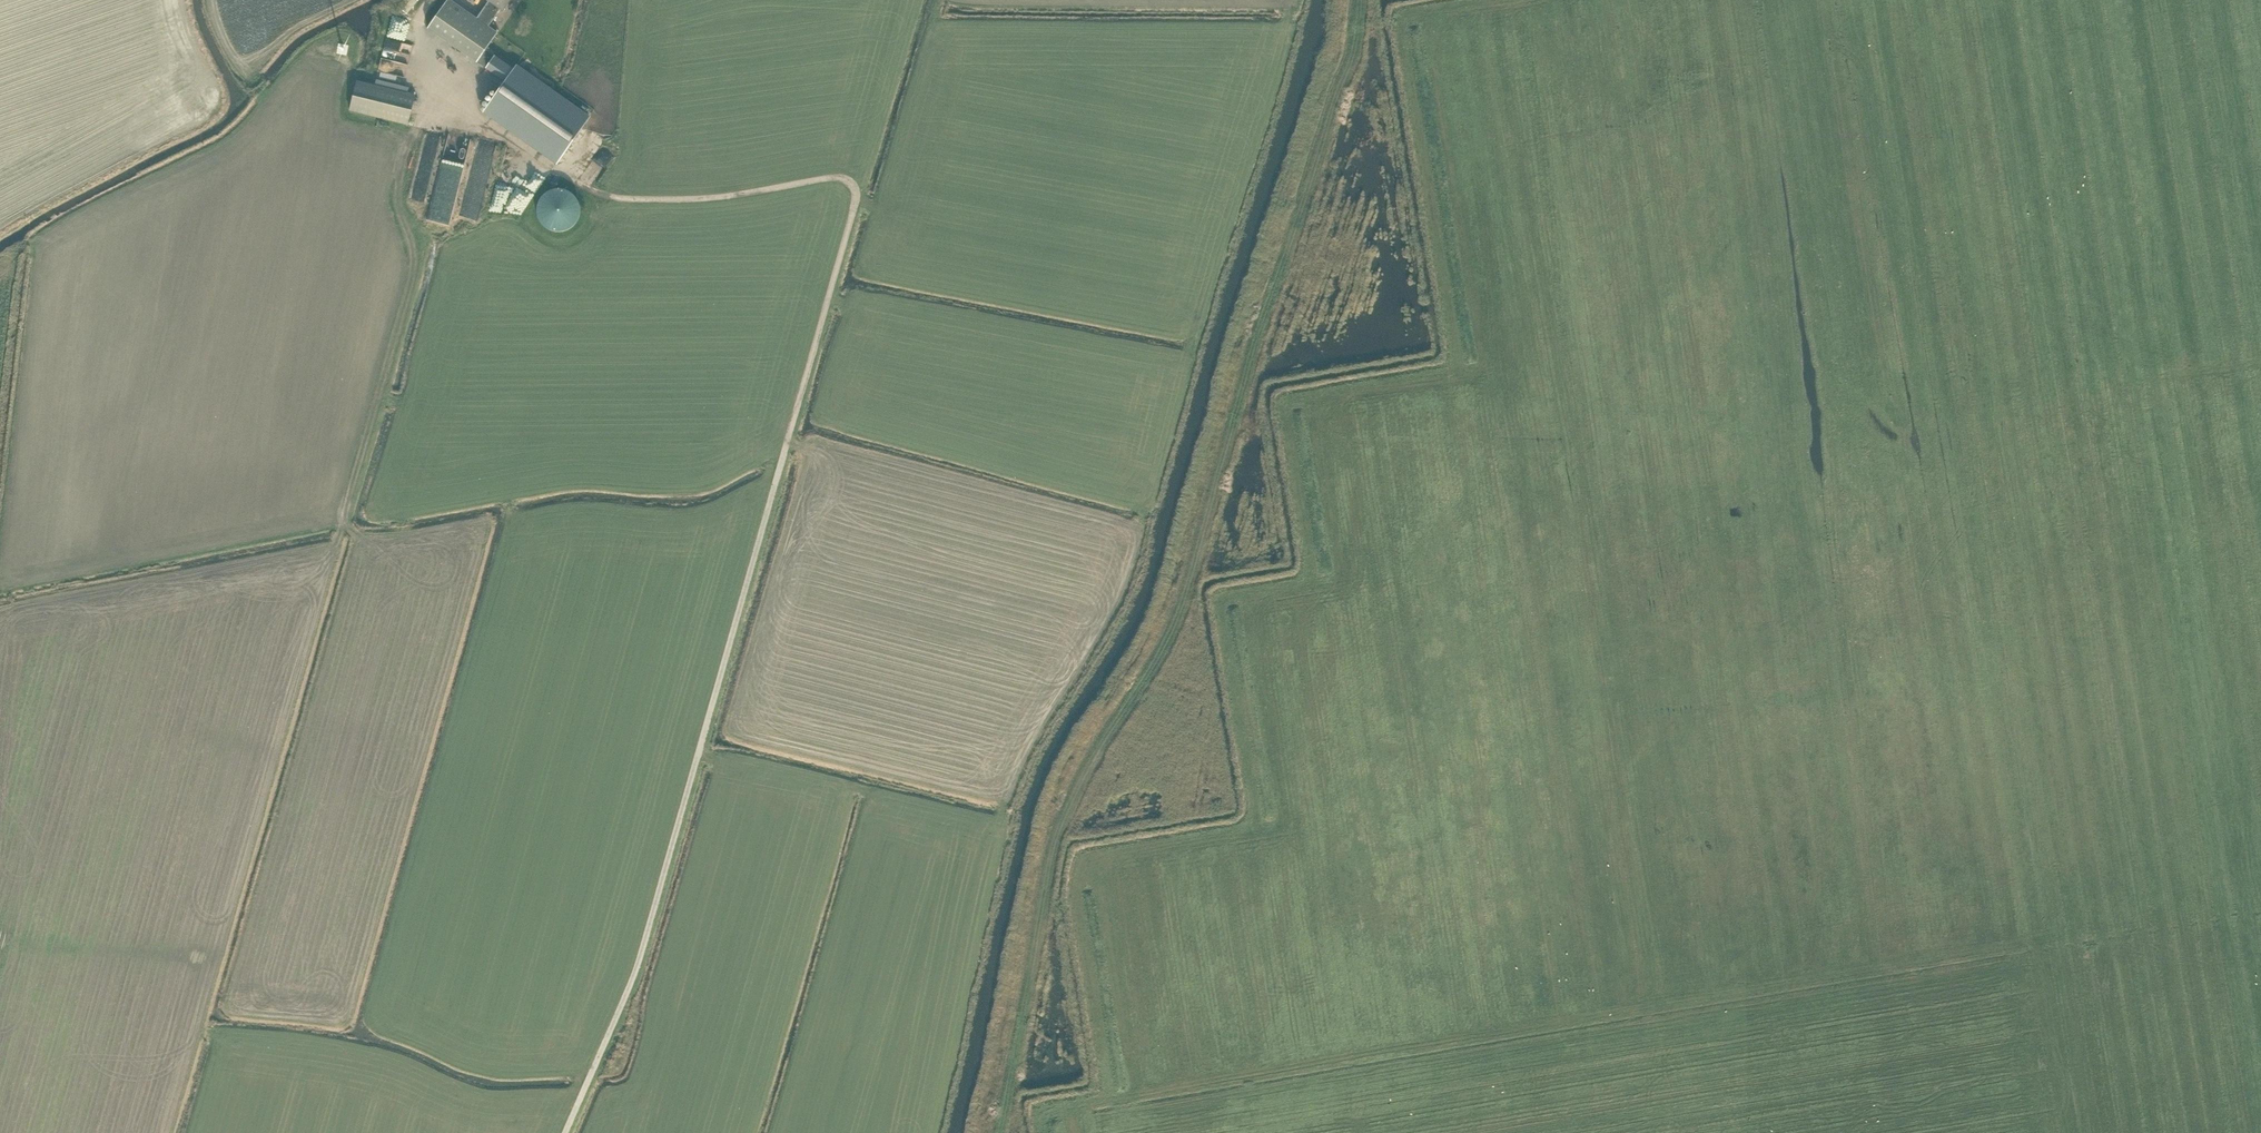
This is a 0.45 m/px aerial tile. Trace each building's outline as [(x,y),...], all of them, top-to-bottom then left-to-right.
[(418,0),(403,0),(398,7),(407,14),(418,0)] [(505,82),(514,70),(486,50),(498,34),(488,27),(501,10),(503,11),(511,0),(487,0),(489,1),(477,19),(450,0),(448,0),(428,28),(477,63),(498,77),(505,82)] [(498,123),(557,164),(575,138),(589,118),(516,66),(514,70),(505,82),(498,91),(484,112),(498,123)] [(357,81),(350,111),(407,125),(415,95),(357,81)] [(411,199),(426,203),(435,167),(420,164),(411,199)] [(545,190),(538,228),(574,236),(582,198),(545,190)]
